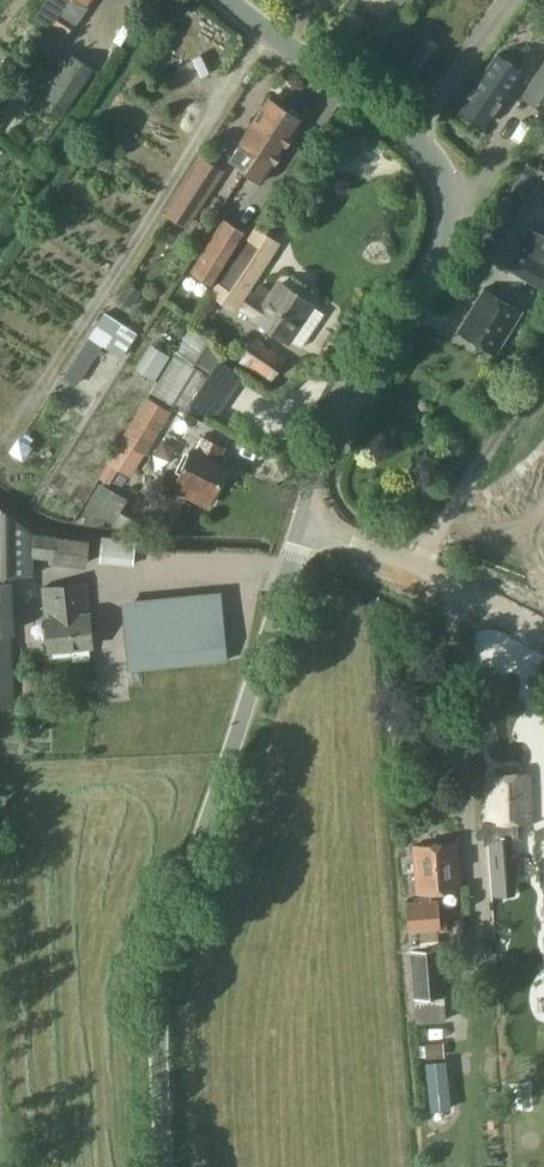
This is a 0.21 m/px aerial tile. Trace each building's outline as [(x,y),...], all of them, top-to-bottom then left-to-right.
[(69,0),(46,0),(30,24),(46,34),(69,0)] [(46,34),(49,36),(61,17),(62,17),(73,25),(87,2),(89,3),(91,0),(69,0),(46,34)] [(50,58),(73,25),(62,17),(39,50),(50,58)] [(127,17),(113,39),(123,46),(137,23),(127,17)] [(72,111),(99,71),(74,54),(47,95),(72,111)] [(498,55),(461,108),(485,124),(505,95),(501,92),(518,68),(498,55)] [(523,92),(543,106),(543,60),(523,92)] [(0,108),(0,126),(28,86),(20,80),(0,108)] [(257,152),(285,108),(269,98),(230,158),(246,168),(257,152)] [(257,152),(246,168),(262,179),(301,119),(285,108),(257,152)] [(188,229),(226,171),(203,156),(165,214),(188,229)] [(512,194),(487,236),(504,246),(529,204),(512,194)] [(214,285),(241,239),(247,231),(225,217),(192,272),(214,285)] [(543,246),(543,244),(543,235),(530,227),(507,267),(543,287),(543,247),(543,246)] [(276,245),(256,231),(231,267),(229,265),(213,288),(236,304),(276,245)] [(286,338),(310,304),(280,284),(257,318),(286,338)] [(496,353),(521,312),(484,288),(458,330),(496,353)] [(106,312),(89,337),(102,346),(105,348),(122,359),(139,333),(106,312)] [(189,326),(171,357),(159,377),(157,379),(152,389),(187,410),(224,346),(189,326)] [(273,380),(287,359),(256,338),(242,360),(273,380)] [(159,377),(171,357),(153,346),(141,367),(159,377)] [(133,392),(122,411),(132,416),(143,398),(133,392)] [(129,454),(138,459),(168,411),(145,401),(117,446),(129,454)] [(208,505),(227,465),(219,461),(226,446),(200,434),(193,449),(172,488),(208,505)] [(100,483),(81,514),(102,526),(106,519),(113,524),(128,499),(100,483)] [(14,701),(6,577),(33,576),(30,528),(0,505),(0,702),(14,701)] [(86,564),(89,540),(36,533),(33,554),(57,557),(56,560),(86,564)] [(93,534),(89,562),(124,568),(128,540),(93,534)] [(49,649),(92,645),(86,582),(43,586),(49,649)] [(132,668),(227,660),(222,604),(127,614),(132,668)] [(489,822),(531,820),(530,774),(490,778),(491,799),(488,800),(489,822)] [(462,892),(458,843),(413,847),(417,895),(422,895),(423,904),(408,905),(410,933),(440,931),(439,903),(431,904),(431,895),(462,892)] [(418,1020),(447,1018),(445,996),(448,995),(444,948),(412,950),(418,1020)] [(442,1043),(426,1044),(427,1060),(443,1058),(442,1043)]
